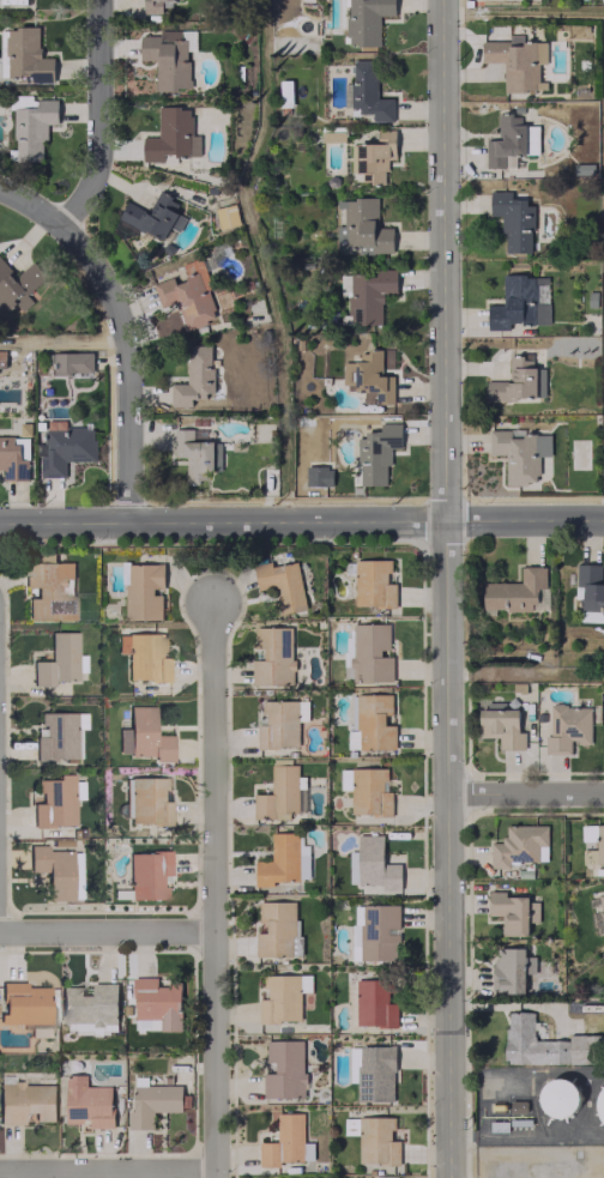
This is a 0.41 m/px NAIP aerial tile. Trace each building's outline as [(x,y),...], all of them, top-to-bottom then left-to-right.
[(144,13),(162,13),(162,7),(171,7),(171,0),(143,0),(144,13)] [(379,15),(394,15),(394,0),(347,0),(347,45),(379,46),(379,15)] [(53,57),(39,58),(39,26),(6,27),(7,83),(53,82),(53,57)] [(503,91),(540,91),(539,62),(545,62),(545,42),(522,42),(522,35),(509,35),(509,40),(481,41),(481,62),(503,61),(503,91)] [(393,121),(393,98),(375,98),(375,60),(351,60),(351,111),(372,111),(372,121),(393,121)] [(291,106),(291,80),(279,80),(280,106),(291,106)] [(42,161),(42,141),(47,141),(47,123),(57,124),(57,99),(31,99),(31,95),(14,95),(13,160),(42,161)] [(143,161),(163,161),(163,156),(199,155),(199,135),(191,135),(190,106),(157,107),(158,137),(142,137),(143,161)] [(515,167),(515,155),(524,155),(524,123),(520,123),(520,113),(497,113),(498,139),(485,140),(485,167),(515,167)] [(349,144),(350,173),(372,172),(372,183),(386,183),(385,158),(395,158),(394,129),(377,130),(377,143),(349,144)] [(162,240),(182,201),(159,189),(147,212),(127,201),(118,217),(162,240)] [(532,253),(532,200),(511,201),(511,191),(490,191),(490,215),(503,215),(503,253),(532,253)] [(377,198),(343,198),(343,251),(393,250),(392,227),(377,227),(377,198)] [(214,208),(219,229),(239,224),(234,203),(214,208)] [(32,261),(15,276),(0,258),(0,306),(5,312),(15,303),(22,311),(34,301),(27,293),(46,277),(32,261)] [(152,283),(160,307),(176,302),(184,329),(218,318),(199,259),(183,264),(187,278),(176,281),(174,276),(152,283)] [(349,271),(349,324),(381,324),(381,293),(396,293),(396,271),(349,271)] [(340,274),(340,297),(349,297),(349,274),(340,274)] [(488,330),(509,329),(509,324),(548,323),(547,275),(501,276),(502,304),(487,304),(488,330)] [(187,345),(186,383),(170,383),(170,406),(206,407),(206,392),(210,393),(211,346),(187,345)] [(393,403),(393,375),(380,375),(381,351),(359,351),(359,362),(343,361),(343,390),(363,391),(363,402),(393,403)] [(92,352),(53,352),(53,372),(92,372),(92,352)] [(544,367),(531,367),(532,358),(509,357),(509,381),(486,381),(486,398),(544,399),(544,367)] [(95,461),(95,427),(65,427),(65,420),(44,420),(45,443),(39,443),(39,477),(65,477),(65,461),(95,461)] [(359,485),(386,485),(386,465),(390,465),(390,447),(400,447),(400,422),(379,422),(379,431),(358,431),(359,485)] [(185,482),(206,482),(206,472),(213,472),(213,442),(192,442),(192,428),(174,428),(174,457),(185,457),(185,482)] [(505,484),(538,484),(537,454),(549,454),(549,430),(489,431),(489,454),(505,454),(505,484)] [(305,485),(331,486),(332,466),(305,466),(305,485)] [(395,606),(396,582),(391,582),(391,559),(354,558),(354,606),(395,606)] [(298,561),(253,568),(256,589),(275,586),(279,615),(305,611),(298,561)] [(72,620),(73,564),(24,562),(23,587),(34,587),(34,597),(26,597),(26,619),(72,620)] [(163,591),(162,563),(125,564),(127,620),(161,619),(160,591),(163,591)] [(600,580),(601,565),(576,565),(575,598),(579,598),(579,612),(603,612),(603,580),(600,580)] [(483,582),(483,610),(535,609),(535,588),(545,587),(545,567),(520,567),(520,582),(483,582)] [(601,622),(602,612),(580,611),(579,621),(601,622)] [(352,682),(393,681),(392,656),(389,656),(388,623),(351,624),(352,682)] [(292,627),(255,627),(255,659),(251,659),(251,684),(292,684),(292,627)] [(75,632),(49,632),(49,661),(31,661),(31,686),(52,685),(52,680),(76,680),(75,632)] [(165,681),(165,633),(126,634),(126,639),(116,639),(116,653),(126,653),(127,681),(165,681)] [(395,749),(395,725),(384,725),(383,714),(391,713),(391,694),(357,695),(358,750),(395,749)] [(307,700),(257,701),(259,747),(298,747),(297,721),(308,721),(307,700)] [(498,749),(524,750),(525,709),(503,709),(504,702),(489,701),(489,709),(478,708),(478,736),(498,737),(498,749)] [(347,730),(347,748),(356,748),(356,704),(352,704),(352,730),(347,730)] [(171,735),(153,735),(153,706),(127,706),(128,756),(152,755),(152,762),(171,762),(171,735)] [(590,743),(589,706),(549,706),(549,736),(545,736),(545,754),(570,754),(570,743),(590,743)] [(77,760),(77,729),(84,729),(84,712),(34,713),(35,760),(77,760)] [(305,776),(297,776),(297,765),(270,764),(270,794),(253,793),(253,819),(289,819),(289,812),(305,812),(305,776)] [(351,815),(391,815),(391,790),(386,790),(386,767),(350,768),(351,815)] [(73,798),(81,798),(81,776),(56,777),(56,779),(35,779),(35,797),(30,797),(31,826),(73,826),(73,798)] [(168,824),(167,777),(128,777),(129,825),(168,824)] [(547,863),(546,825),(503,826),(504,842),(490,842),(490,864),(547,863)] [(255,886),(272,885),(272,880),(308,880),(308,845),(301,845),(301,832),(271,832),(271,861),(254,862),(255,886)] [(383,835),(358,835),(357,884),(382,884),(382,890),(400,890),(400,863),(382,863),(383,835)] [(28,872),(45,872),(46,900),(71,900),(70,849),(28,849),(28,872)] [(167,851),(128,851),(128,899),(168,899),(167,851)] [(526,935),(527,896),(504,896),(504,891),(488,891),(487,915),(502,915),(501,935),(526,935)] [(257,901),(256,956),(297,957),(298,901),(257,901)] [(353,905),(353,960),(398,960),(398,904),(353,905)] [(524,947),(493,948),(493,988),(505,988),(505,993),(524,993),(524,974),(534,974),(534,956),(524,956),(524,947)] [(258,999),(258,1021),(302,1021),(302,975),(264,975),(264,999),(258,999)] [(181,984),(156,984),(157,978),(134,978),(134,1030),(180,1030),(181,984)] [(396,1026),(397,1003),(387,1003),(387,991),(393,991),(393,979),(356,979),(355,1025),(396,1026)] [(47,986),(23,986),(23,982),(0,982),(0,1023),(28,1023),(28,1037),(47,1037),(47,986)] [(59,986),(60,1022),(68,1022),(68,1033),(116,1033),(116,983),(92,983),(92,995),(81,995),(81,986),(59,986)] [(597,1063),(597,1035),(569,1035),(569,1040),(541,1040),(541,1023),(532,1023),(533,1012),(504,1012),(504,1062),(597,1063)] [(263,1098),(305,1097),(305,1040),(265,1040),(265,1068),(262,1068),(263,1098)] [(393,1045),(356,1046),(357,1102),(394,1101),(393,1045)] [(64,1122),(88,1122),(88,1127),(111,1128),(112,1087),(85,1087),(85,1074),(65,1074),(64,1122)] [(491,1096),(492,1078),(479,1077),(478,1096),(491,1096)] [(558,1117),(551,1116),(546,1112),(542,1107),(539,1101),(539,1095),(540,1089),(544,1083),(549,1080),(556,1077),(562,1077),(568,1080),(573,1085),(576,1089),(578,1095),(578,1103),(575,1108),(570,1113),(564,1116),(558,1117)] [(22,1124),(22,1112),(32,1112),(32,1121),(54,1121),(54,1083),(0,1083),(0,1124),(22,1124)] [(181,1111),(180,1084),(129,1085),(130,1129),(153,1129),(152,1111),(181,1111)] [(303,1113),(276,1113),(276,1142),(258,1142),(258,1166),(279,1166),(279,1161),(313,1160),(313,1142),(303,1142),(303,1113)] [(358,1163),(399,1164),(399,1140),(392,1140),(393,1117),(358,1116),(358,1163)]
